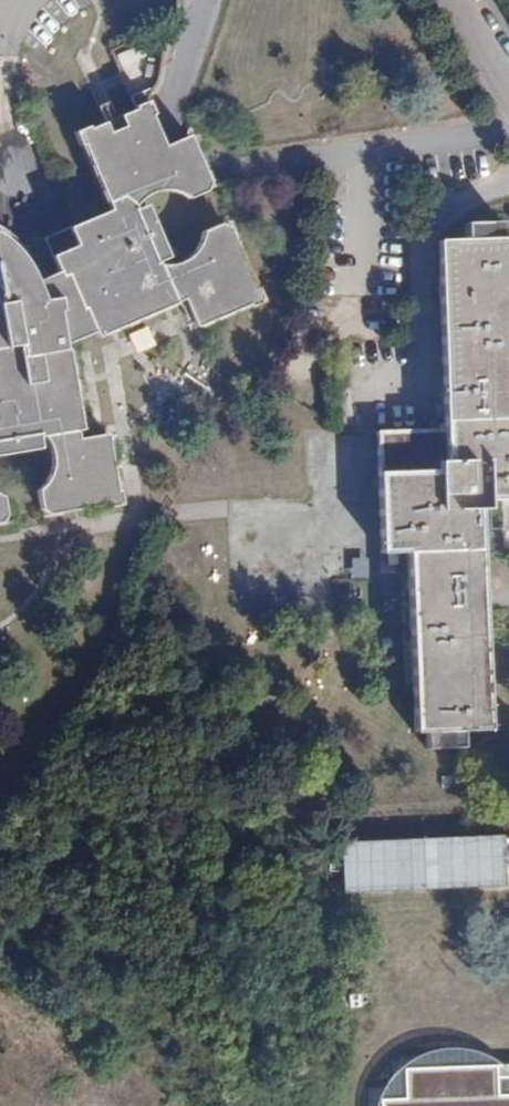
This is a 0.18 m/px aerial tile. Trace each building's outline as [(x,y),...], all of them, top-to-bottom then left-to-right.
[(41,453),(40,442),(47,441),(52,450),(55,463),(51,481),(40,497),(41,511),(50,517),(107,509),(109,512),(123,510),(122,495),(118,495),(111,440),(82,444),(81,435),(84,435),(74,358),(71,358),(68,353),(99,339),(102,345),(187,307),(198,333),(250,310),(252,314),(267,308),(262,296),(258,297),(232,235),(222,230),(205,238),(202,250),(196,260),(180,270),(162,272),(162,267),(170,264),(149,215),(141,219),(139,215),(146,205),(158,198),(170,197),(169,191),(176,187),(172,176),(167,174),(164,176),(161,173),(167,167),(169,165),(169,161),(167,153),(145,101),(153,87),(127,98),(132,110),(83,129),(83,128),(70,132),(76,147),(80,145),(106,211),(40,237),(54,273),(39,280),(33,282),(17,252),(0,236),(0,457),(41,453)] [(169,191),(170,197),(182,199),(194,206),(208,199),(211,192),(190,143),(167,153),(169,161),(169,165),(167,167),(161,173),(164,176),(167,174),(172,176),(176,187),(169,191)] [(465,225),(465,240),(500,240),(499,224),(465,225)] [(0,231),(0,236),(17,252),(33,282),(39,280),(31,260),(24,247),(9,232),(0,231)] [(438,241),(443,430),(377,432),(380,554),(408,554),(413,734),(423,734),(460,733),(486,732),(481,552),(489,551),(487,502),(508,501),(508,239),(500,240),(465,240),(438,241)] [(460,733),(423,734),(424,750),(460,749),(460,733)] [(329,892),(504,886),(503,865),(508,864),(508,833),(339,839),(339,836),(327,836),(329,892)]
